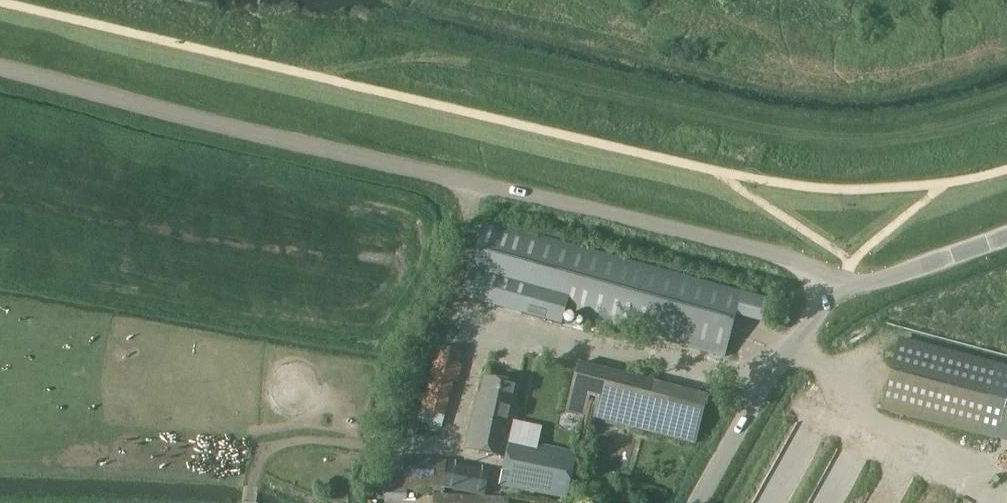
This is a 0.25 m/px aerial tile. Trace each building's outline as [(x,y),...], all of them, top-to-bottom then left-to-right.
[(725,358),(743,293),(672,274),(483,221),(462,298),(562,326),(565,313),(725,358)] [(898,339),(880,410),(1006,443),(1006,367),(898,339)] [(442,423),(459,364),(437,358),(420,416),(442,423)] [(693,444),(706,397),(579,362),(566,410),(693,444)] [(519,386),(482,377),(465,451),(504,460),(499,487),(567,499),(578,454),(512,437),(519,407),(514,407),(519,386)] [(444,489),(445,462),(384,459),(383,487),(444,489)] [(482,493),(487,471),(452,464),(448,486),(482,493)] [(383,493),(383,501),(407,502),(407,491),(383,490),(383,493)]
